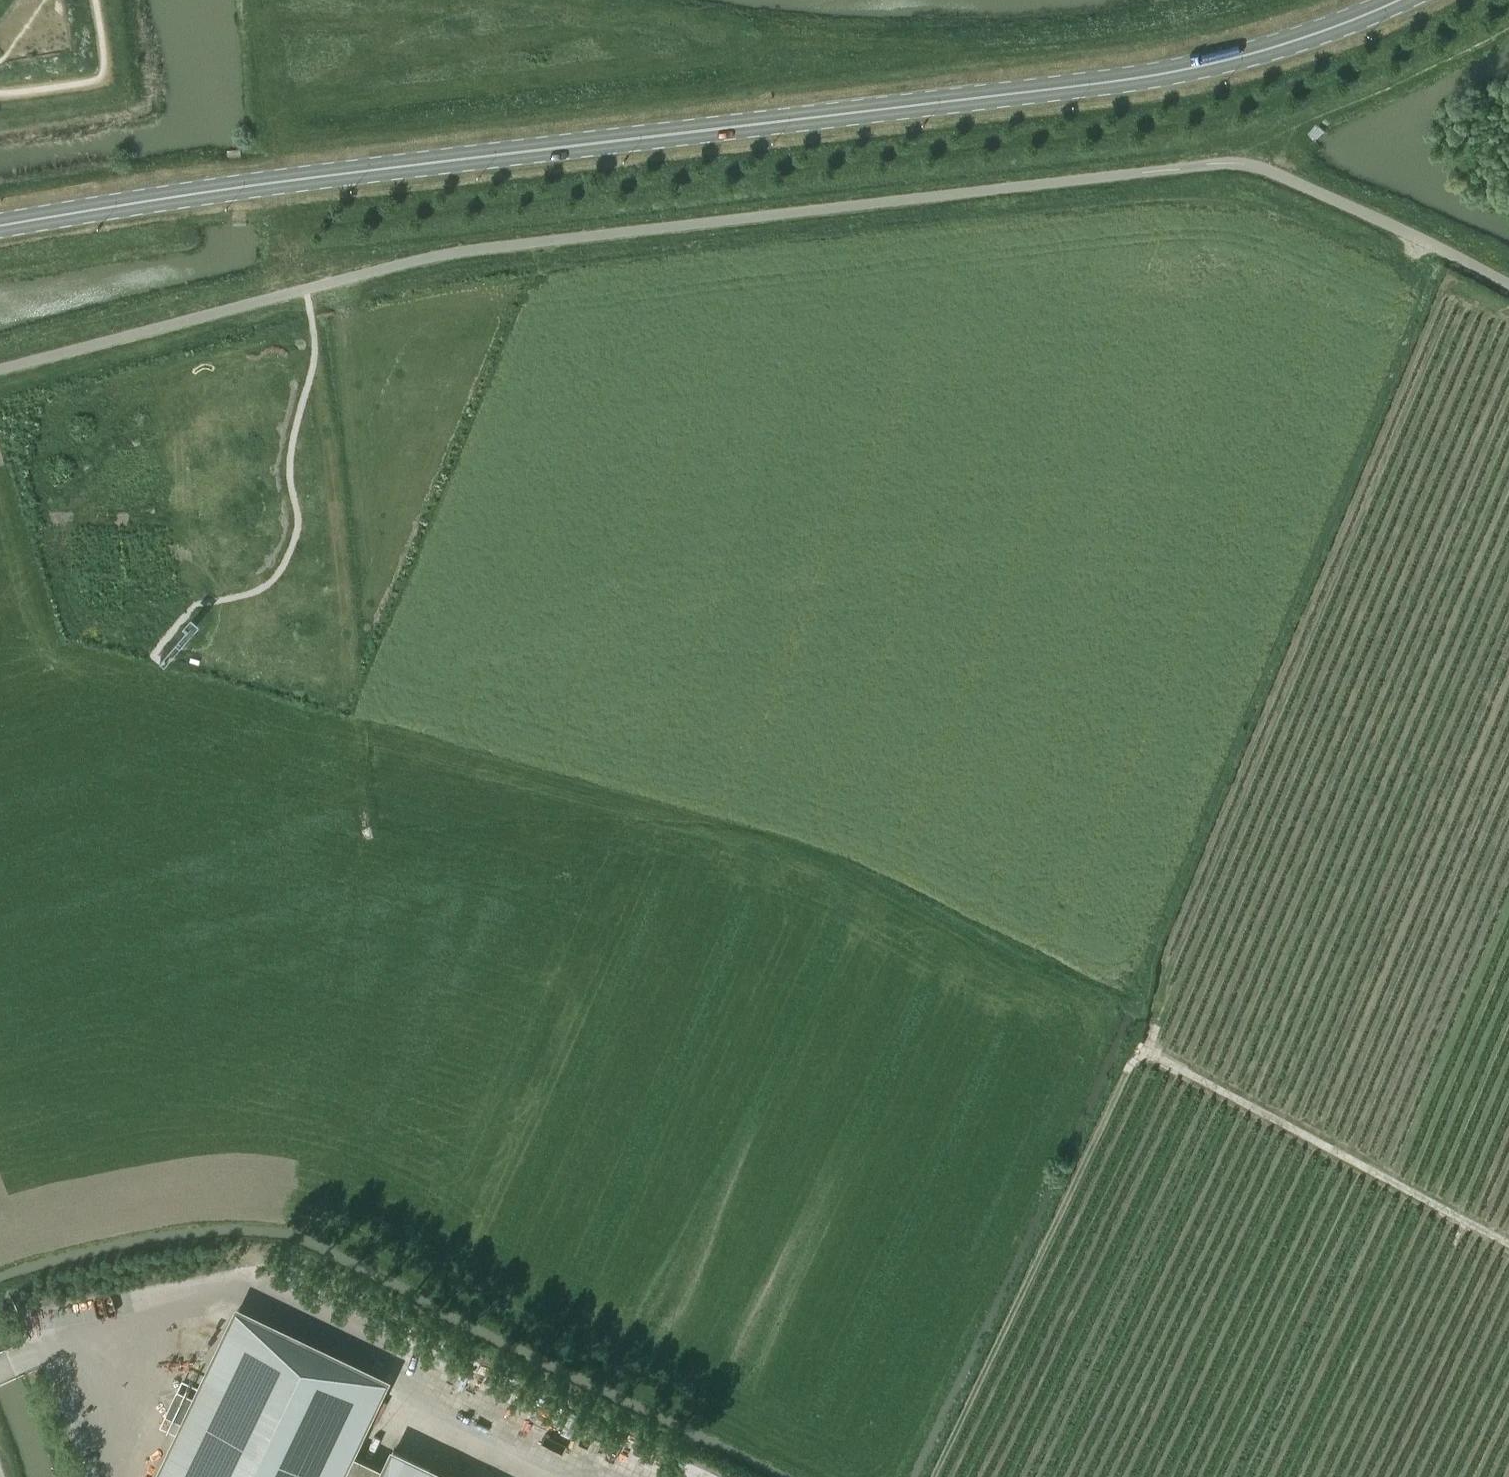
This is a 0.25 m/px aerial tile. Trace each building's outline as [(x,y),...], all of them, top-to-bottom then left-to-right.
[(382,1467),(360,1456),(394,1384),(239,1310),(159,1476),(450,1476),(390,1449),(382,1467)]
